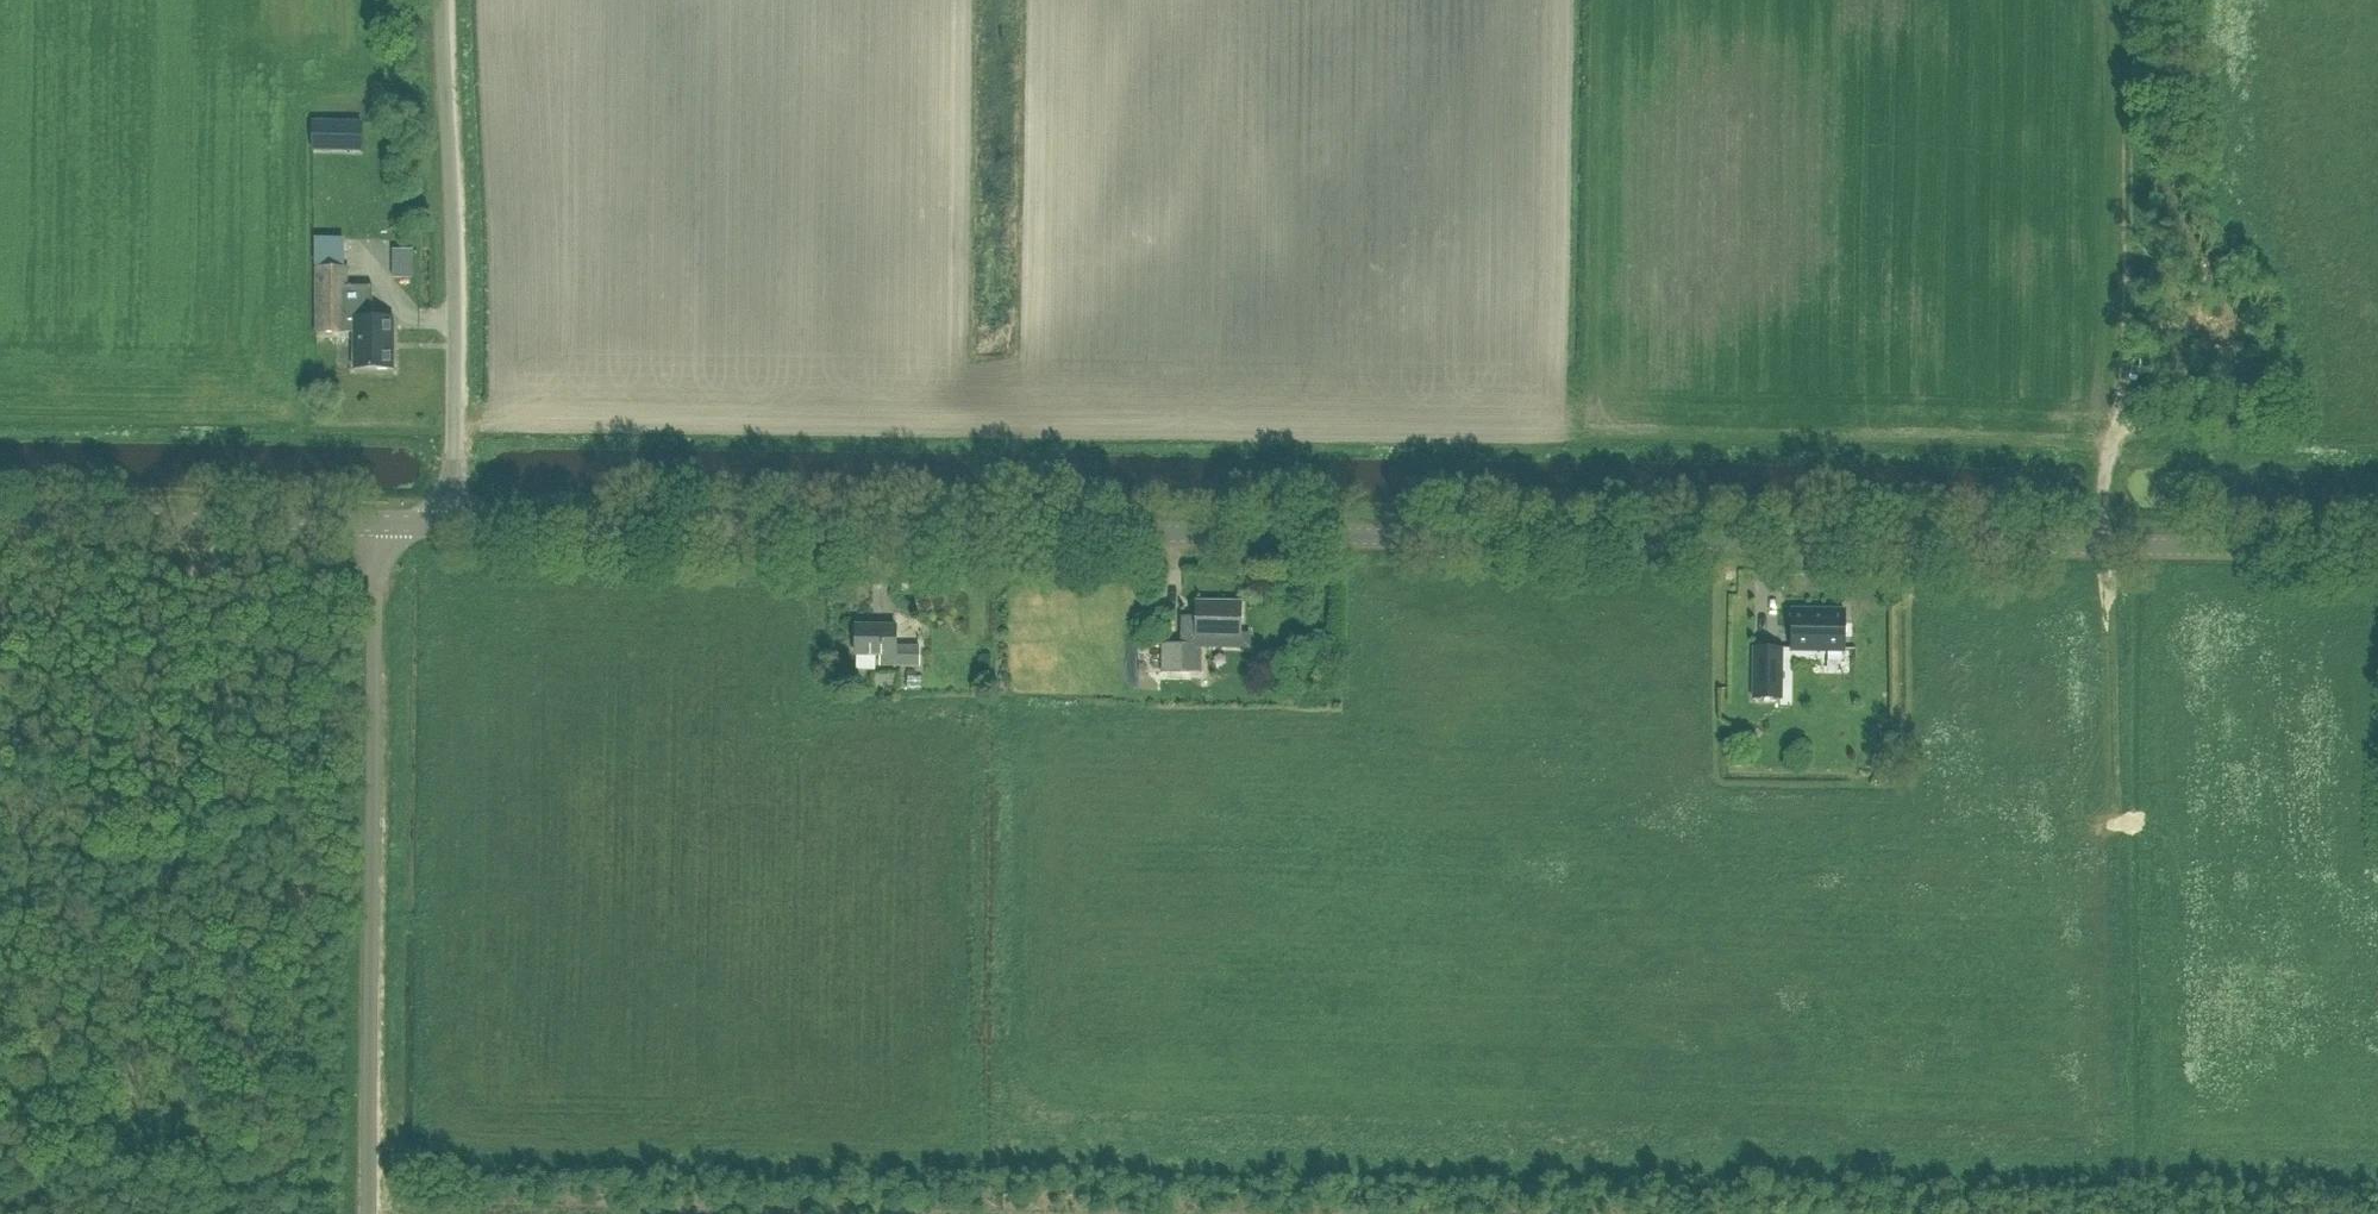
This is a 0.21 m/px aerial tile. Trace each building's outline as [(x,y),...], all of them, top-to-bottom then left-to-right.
[(427,78),(426,97),(438,97),(439,78),(427,78)] [(347,333),(347,368),(386,368),(386,312),(348,312),(348,313),(345,313),(345,269),(317,268),(316,332),(347,333)] [(1241,604),(1195,603),(1195,617),(1181,617),(1180,639),(1240,640),(1241,604)] [(1844,611),(1791,611),(1791,649),(1788,649),(1788,650),(1844,651),(1844,611)] [(896,626),(856,626),(856,656),(881,657),(881,666),(919,667),(919,647),(895,647),(896,626)] [(1197,673),(1197,644),(1162,644),(1162,689),(1191,688),(1191,673),(1197,673)] [(1783,649),(1754,648),(1753,699),(1780,700),(1781,650),(1783,650),(1783,649)]
